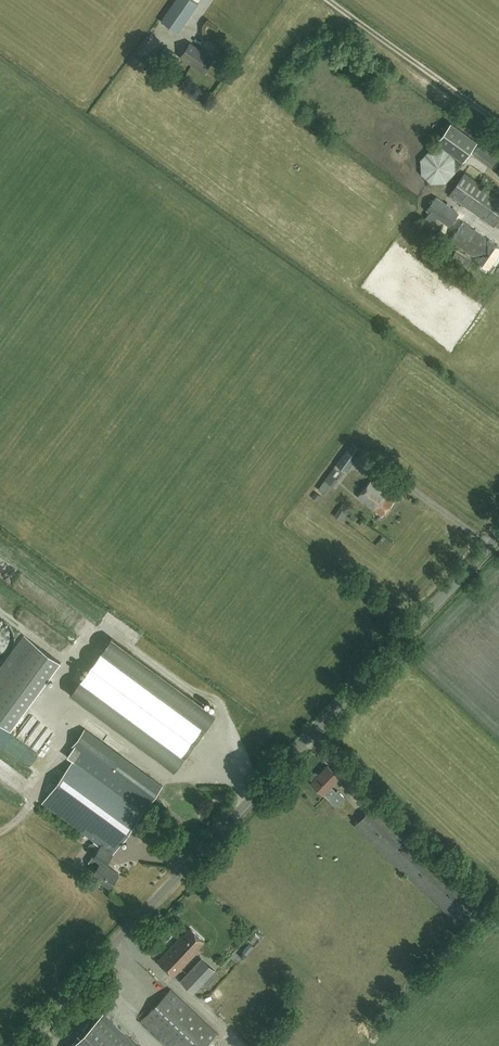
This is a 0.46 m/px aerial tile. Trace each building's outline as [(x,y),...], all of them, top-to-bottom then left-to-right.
[(161,21),(178,32),(191,12),(175,1),(161,21)] [(190,43),(181,56),(203,72),(213,57),(205,51),(204,53),(190,43)] [(175,53),(165,46),(159,55),(169,62),(175,53)] [(472,148),(497,166),(498,164),(498,154),(477,138),(472,145),(455,133),(459,128),(453,124),(441,141),(464,158),(472,148)] [(443,149),(429,149),(418,159),(419,175),(430,185),(445,184),(454,174),(454,159),(443,149)] [(464,172),(449,194),(494,226),(498,218),(498,197),(464,172)] [(434,196),(426,207),(429,209),(425,214),(433,220),(436,214),(447,222),(455,211),(434,196)] [(470,253),(476,257),(475,258),(489,268),(498,253),(498,245),(488,238),(488,239),(464,222),(451,240),(470,253)] [(471,262),(455,252),(450,260),(466,271),(471,262)] [(362,449),(352,442),(336,464),(346,472),(362,449)] [(339,479),(336,477),(329,473),(318,488),(328,495),(339,479)] [(358,495),(382,515),(394,501),(371,481),(358,495)] [(336,489),(330,493),(333,499),(340,496),(336,489)] [(321,495),(315,491),(312,497),(317,501),(321,495)] [(348,513),(340,506),(334,515),(343,521),(348,513)] [(11,730),(61,662),(24,635),(0,668),(0,722),(11,730)] [(163,759),(175,768),(214,715),(193,700),(195,698),(112,637),(70,694),(161,761),(163,759)] [(8,734),(0,727),(0,737),(2,734),(5,737),(8,734)] [(89,862),(96,867),(92,874),(109,887),(119,873),(106,863),(113,854),(113,853),(162,785),(143,771),(140,774),(119,759),(121,755),(85,728),(72,747),(74,748),(67,756),(73,760),(42,802),(101,845),(89,862)] [(311,778),(313,780),(311,782),(324,793),(329,798),(328,798),(336,806),(345,796),(337,790),(336,791),(331,786),(340,776),(327,765),(318,774),(316,772),(314,772),(311,776),(311,778)] [(373,805),(355,825),(448,914),(467,895),(373,805)] [(183,934),(173,945),(157,961),(174,976),(200,949),(198,948),(204,941),(191,928),(184,935),(183,934)] [(201,959),(198,962),(181,980),(195,993),(205,983),(215,972),(201,959)] [(141,1020),(168,1045),(203,1045),(217,1031),(171,988),(141,1020)] [(70,1045),(140,1045),(103,1011),(70,1045)]
